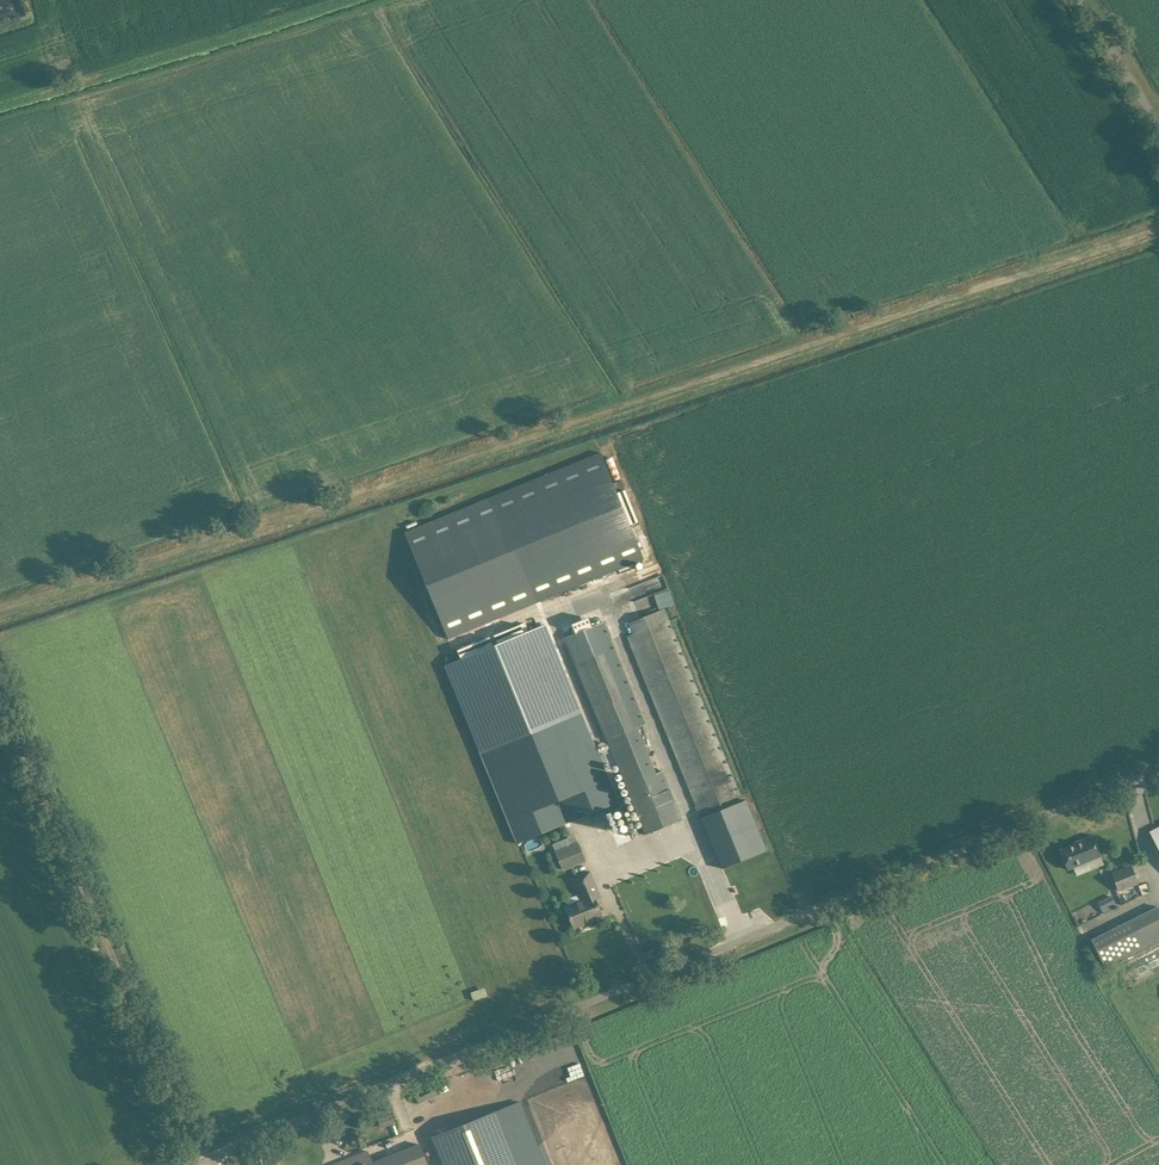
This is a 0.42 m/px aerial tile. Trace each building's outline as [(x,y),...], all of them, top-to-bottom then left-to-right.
[(601,453),(405,532),(448,638),(644,558),(631,528),(640,524),(622,480),(613,483),(601,453)] [(655,587),(620,601),(633,633),(627,636),(694,797),(698,808),(697,809),(698,813),(700,818),(716,812),(713,806),(740,795),(736,784),(655,587)] [(566,637),(646,834),(682,819),(662,771),(655,774),(637,727),(645,724),(604,622),(566,637)] [(461,659),(445,666),(481,755),(536,732),(550,727),(582,714),(545,625),(493,646),(489,637),(457,650),(461,659)] [(536,732),(481,755),(517,843),(618,802),(582,714),(550,727),(536,732)] [(746,800),(702,818),(722,868),(767,850),(746,800)] [(1150,832),(1158,850),(1158,827),(1150,832)] [(1061,852),(1060,853),(1062,859),(1064,858),(1068,869),(1073,867),(1100,856),(1101,856),(1092,835),(1074,843),(1075,844),(1060,850),(1061,852)] [(554,851),(563,871),(587,861),(578,841),(554,851)] [(1112,874),(1119,890),(1138,882),(1131,866),(1112,874)] [(586,899),(566,907),(574,927),(602,916),(594,896),(600,894),(590,871),(577,877),(586,899)] [(1146,883),(1139,886),(1142,895),(1149,892),(1146,883)] [(1103,912),(1118,906),(1113,894),(1098,900),(1103,912)] [(1092,940),(1105,966),(1158,939),(1158,908),(1158,906),(1092,940)] [(495,1112),(433,1136),(444,1164),(516,1164),(495,1112)] [(392,1113),(382,1117),(386,1126),(395,1123),(392,1113)] [(424,1156),(419,1145),(373,1163),(368,1151),(332,1164),(427,1164),(424,1156)]
